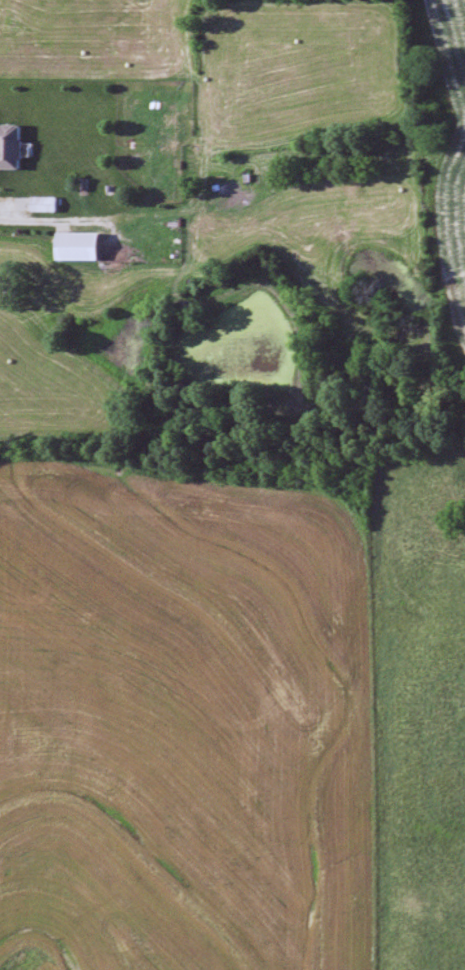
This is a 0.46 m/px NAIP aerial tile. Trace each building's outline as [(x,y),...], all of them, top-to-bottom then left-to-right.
[(31,169),(31,125),(0,125),(0,169),(31,169)] [(38,197),(38,212),(66,212),(66,197),(38,197)] [(113,234),(69,234),(69,262),(113,262),(113,234)]
